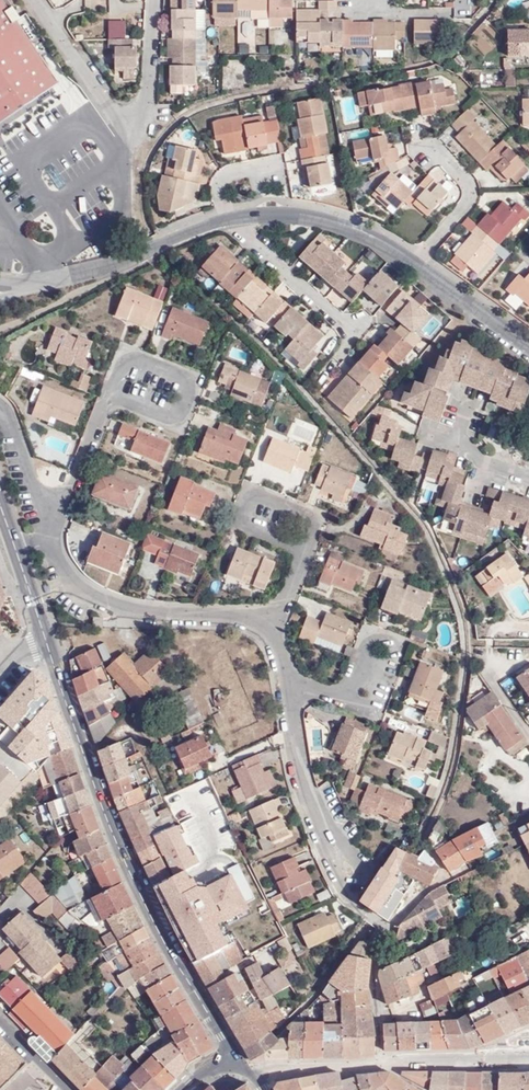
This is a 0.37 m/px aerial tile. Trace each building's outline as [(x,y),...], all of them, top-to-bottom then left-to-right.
[(57,83),(1,0),(0,0),(0,122),(57,83)] [(170,11),(173,11),(196,11),(196,0),(170,0),(170,11)] [(214,18),(215,18),(239,18),(239,11),(239,0),(215,0),(214,18)] [(270,19),(270,10),(270,0),(239,0),(239,18),(239,20),(270,19)] [(270,10),(270,19),(270,20),(293,19),(293,1),(293,0),(270,0),(270,10)] [(337,10),(338,1),(321,1),(321,11),(321,37),(321,43),(321,46),(335,46),(335,42),(345,42),(344,20),(338,19),(334,19),(334,10),(337,10)] [(510,1),(505,6),(508,9),(513,3),(510,1)] [(321,11),(298,10),(298,37),(321,37),(321,11)] [(173,30),(176,30),(176,40),(195,40),(195,30),(198,31),(198,11),(196,11),(173,11),(173,30)] [(216,26),(240,25),(239,20),(239,18),(215,18),(216,26)] [(270,30),(293,30),(293,19),(270,20),(270,30)] [(344,45),(344,47),(357,47),(375,47),(375,23),(353,23),(353,20),(344,20),(345,42),(344,45)] [(416,43),(440,42),(440,20),(416,20),(416,43)] [(397,50),(397,40),(407,40),(407,23),(397,23),(375,23),(375,47),(375,50),(397,50)] [(498,23),(494,30),(498,32),(502,26),(498,23)] [(507,55),(528,55),(528,31),(507,31),(507,55)] [(109,48),(115,48),(114,68),(123,68),(123,66),(135,66),(135,48),(131,48),(124,48),(124,38),(109,38),(109,48)] [(173,58),(175,58),(175,66),(197,67),(197,40),(195,40),(176,40),(172,40),(173,58)] [(203,56),(203,40),(197,40),(197,67),(206,67),(206,61),(200,61),(200,56),(203,56)] [(241,46),(241,55),(250,55),(250,46),(241,46)] [(123,79),(134,79),(135,66),(123,66),(123,68),(114,68),(114,72),(123,72),(123,79)] [(183,86),(198,86),(197,67),(175,66),(172,67),(173,95),(183,95),(183,86)] [(515,86),(514,69),(504,69),(505,86),(515,86)] [(415,84),(415,82),(406,83),(410,107),(419,107),(421,115),(435,113),(434,105),(439,105),(455,102),(451,87),(443,88),(442,83),(434,84),(434,81),(415,84)] [(393,110),(408,108),(410,107),(406,83),(398,84),(398,87),(377,90),(377,89),(358,92),(360,106),(370,105),(371,114),(383,112),(382,106),(387,106),(387,110),(392,108),(393,110)] [(325,131),(319,98),(299,101),(302,118),(297,119),(300,136),(306,135),(308,147),(307,147),(302,148),(298,149),(301,160),(319,157),(322,156),(328,155),(324,132),(325,131)] [(261,122),(260,115),(242,118),(244,128),(248,149),(257,147),(266,146),(267,145),(267,144),(280,141),(274,105),(266,107),(268,121),(261,122)] [(371,114),(370,105),(360,106),(362,115),(371,114)] [(459,132),(455,136),(480,161),(497,145),(473,120),(475,117),(467,109),(452,124),(459,132)] [(248,149),(244,128),(242,118),(241,114),(216,119),(213,123),(216,140),(221,139),(224,153),(248,149)] [(300,136),(299,136),(302,148),(307,147),(308,147),(306,135),(300,136)] [(375,163),(380,163),(381,169),(395,162),(398,160),(396,151),(386,153),(383,138),(353,143),(356,160),(373,157),(375,163)] [(510,177),(523,163),(501,141),(497,145),(480,161),(479,162),(485,169),(488,166),(502,180),(506,180),(510,177)] [(175,169),(168,168),(166,176),(194,182),(197,165),(194,165),(195,159),(196,151),(177,147),(173,160),(177,161),(175,169)] [(326,164),(324,165),(322,156),(319,157),(301,160),(300,160),(306,188),(330,184),(326,164)] [(173,160),(170,159),(168,168),(175,169),(177,161),(173,160)] [(194,165),(197,165),(194,182),(196,183),(198,183),(202,160),(195,159),(194,165)] [(392,173),(398,169),(395,162),(381,169),(376,171),(383,182),(377,189),(393,204),(398,208),(406,200),(413,191),(399,179),(392,173)] [(513,180),(527,167),(523,163),(510,177),(513,180)] [(368,178),(375,191),(377,189),(383,182),(376,171),(375,172),(375,174),(368,178)] [(417,187),(416,186),(403,174),(399,179),(413,191),(417,187)] [(413,191),(406,200),(404,202),(410,207),(412,204),(417,199),(431,212),(448,193),(427,175),(418,185),(417,187),(413,191)] [(194,182),(166,176),(162,176),(158,192),(161,209),(170,212),(192,200),(196,183),(194,182)] [(373,193),(390,208),(393,204),(377,189),(375,191),(373,193)] [(427,217),(431,212),(417,199),(412,204),(427,217)] [(505,207),(501,204),(491,216),(494,219),(505,207)] [(488,214),(477,226),(499,244),(509,232),(519,220),(521,223),(527,216),(515,205),(510,211),(505,207),(494,219),(491,216),(488,214)] [(509,232),(512,235),(521,223),(519,220),(509,232)] [(495,252),(493,250),(499,244),(477,226),(472,232),(474,234),(456,254),(468,264),(478,272),(495,252)] [(299,257),(316,272),(333,253),(322,244),(318,248),(311,243),(299,257)] [(221,281),(236,264),(238,261),(221,245),(213,253),(211,251),(201,262),(221,281)] [(340,267),(344,263),(333,253),(316,272),(334,287),(347,273),(340,267)] [(464,270),(468,264),(456,254),(452,260),(464,270)] [(236,264),(246,274),(249,271),(238,261),(236,264)] [(249,271),(246,274),(236,264),(221,281),(219,283),(236,298),(252,281),(256,277),(249,271)] [(363,290),(381,306),(382,304),(398,286),(380,270),(368,284),(363,290)] [(523,278),(519,274),(506,288),(514,295),(516,293),(528,304),(528,272),(523,278)] [(334,287),(352,303),(363,290),(368,284),(356,275),(354,278),(347,273),(334,287)] [(267,287),(256,277),(252,281),(263,291),(267,287)] [(263,291),(252,281),(236,298),(254,314),(271,294),(273,292),(267,287),(263,291)] [(141,326),(152,330),(168,290),(158,286),(153,300),(126,289),(115,315),(126,320),(128,314),(142,320),(141,326)] [(398,286),(382,304),(387,308),(403,290),(398,286)] [(387,308),(402,321),(394,329),(413,346),(422,337),(413,329),(423,317),(414,309),(417,306),(410,301),(412,298),(403,290),(387,308)] [(284,302),(273,292),(271,294),(282,304),(284,302)] [(528,308),(528,304),(516,293),(514,295),(528,308)] [(271,294),(254,314),(265,324),(273,316),(279,321),(291,308),(284,302),(282,304),(271,294)] [(236,298),(232,303),(249,319),(254,314),(236,298)] [(423,317),(428,311),(412,298),(410,301),(417,306),(414,309),(423,317)] [(170,339),(172,334),(182,338),(184,333),(201,339),(208,322),(173,308),(161,335),(170,339)] [(286,336),(289,333),(294,338),(308,322),(291,308),(279,321),(275,325),(286,336)] [(126,320),(141,326),(142,320),(128,314),(126,320)] [(273,316),(265,324),(271,329),(275,325),(279,321),(273,316)] [(308,322),(294,338),(285,348),(298,360),(297,362),(302,367),(316,352),(311,347),(322,335),(310,324),(308,322)] [(386,354),(398,364),(413,346),(394,329),(390,326),(387,331),(390,334),(379,347),(386,354)] [(85,358),(91,342),(78,337),(77,340),(65,335),(66,332),(55,328),(48,345),(58,348),(56,353),(54,360),(70,366),(71,363),(82,367),(86,369),(90,360),(85,358)] [(379,347),(390,334),(387,331),(375,344),(379,347)] [(182,338),(199,345),(201,339),(184,333),(182,338)] [(443,410),(444,410),(449,394),(446,393),(440,392),(446,374),(452,376),(458,378),(486,387),(483,391),(491,393),(490,395),(497,397),(506,401),(506,402),(512,404),(511,410),(520,413),(528,387),(528,380),(517,376),(518,372),(505,367),(506,363),(486,355),(486,354),(470,348),(472,344),(461,341),(459,344),(455,342),(451,351),(447,350),(444,358),(439,357),(436,363),(434,362),(430,369),(428,368),(422,384),(414,381),(410,395),(405,394),(401,404),(408,407),(409,405),(416,407),(417,405),(424,407),(422,411),(440,417),(443,410)] [(379,347),(375,344),(374,343),(359,361),(377,376),(387,365),(381,359),(386,354),(379,347)] [(48,345),(46,349),(56,353),(58,348),(48,345)] [(231,346),(228,356),(246,361),(249,352),(231,346)] [(382,381),(377,376),(359,361),(343,378),(366,399),(382,381)] [(235,381),(232,389),(230,393),(252,402),(261,406),(270,384),(223,366),(218,380),(226,383),(228,378),(235,381)] [(325,384),(333,374),(323,366),(315,377),(325,384)] [(34,376),(42,379),(43,376),(23,368),(21,374),(33,379),(34,376)] [(75,382),(70,380),(68,386),(85,393),(91,378),(84,375),(79,373),(75,382)] [(446,393),(450,380),(452,376),(446,374),(440,392),(446,393)] [(226,383),(225,386),(232,389),(235,381),(228,378),(226,383)] [(350,417),(366,399),(343,378),(328,396),(350,417)] [(48,421),(50,415),(75,424),(83,403),(42,387),(31,414),(48,421)] [(496,401),(495,404),(504,408),(506,402),(506,401),(497,397),(496,401)] [(386,444),(387,440),(396,443),(398,437),(399,431),(395,430),(396,426),(396,423),(388,420),(391,411),(377,406),(375,407),(370,414),(381,418),(379,425),(376,424),(371,439),(380,442),(386,444)] [(133,440),(130,450),(161,462),(169,443),(122,424),(118,434),(133,440)] [(235,430),(219,424),(217,431),(215,435),(206,432),(201,445),(209,448),(208,451),(227,459),(238,463),(247,440),(234,435),(235,430)] [(217,431),(208,427),(206,432),(215,435),(217,431)] [(408,467),(417,470),(419,465),(422,455),(413,452),(416,442),(398,437),(396,443),(393,451),(391,457),(398,459),(409,463),(408,467)] [(300,468),(307,470),(316,448),(308,445),(305,452),(272,438),(263,460),(291,471),(294,465),(297,458),(302,460),(300,468)] [(380,442),(379,446),(393,451),(396,443),(387,440),(386,444),(380,442)] [(198,451),(225,462),(227,459),(208,451),(209,448),(201,445),(198,451)] [(431,453),(423,451),(422,455),(419,465),(427,467),(431,453)] [(438,479),(437,483),(441,484),(445,486),(452,468),(455,454),(447,452),(446,455),(437,452),(432,451),(431,453),(427,467),(426,470),(440,474),(438,479)] [(294,465),(300,468),(302,460),(297,458),(294,465)] [(398,459),(397,464),(408,467),(409,463),(398,459)] [(321,489),(332,494),(342,498),(346,487),(351,489),(355,477),(322,464),(315,483),(322,486),(321,489)] [(441,484),(439,492),(436,498),(449,502),(458,506),(459,502),(462,491),(458,490),(460,484),(464,471),(452,468),(445,486),(441,484)] [(426,470),(425,474),(438,479),(440,474),(426,470)] [(100,475),(93,493),(128,508),(136,489),(100,475)] [(182,514),(184,509),(200,516),(206,501),(211,503),(214,493),(193,485),(194,482),(180,477),(168,508),(182,514)] [(353,488),(365,493),(369,484),(357,479),(353,488)] [(493,502),(490,512),(489,515),(489,516),(491,517),(499,519),(505,521),(506,518),(513,496),(502,491),(489,487),(486,495),(495,498),(499,499),(498,504),(493,502)] [(375,494),(379,499),(385,494),(380,489),(375,494)] [(330,498),(339,503),(342,498),(332,494),(330,498)] [(513,496),(506,518),(515,521),(514,524),(526,527),(528,516),(528,498),(523,496),(521,498),(513,496)] [(436,498),(435,502),(448,507),(449,502),(436,498)] [(449,522),(455,524),(453,530),(463,533),(470,509),(458,506),(449,502),(448,507),(444,520),(449,522)] [(490,512),(471,506),(470,509),(489,515),(490,512)] [(381,551),(380,556),(394,562),(398,553),(400,554),(408,536),(399,532),(400,529),(390,525),(393,516),(374,509),(367,525),(364,524),(360,534),(380,543),(378,549),(381,551)] [(491,517),(489,516),(489,515),(470,509),(463,533),(471,536),(472,533),(479,535),(485,537),(489,526),(491,517)] [(489,526),(497,528),(499,519),(491,517),(489,526)] [(505,521),(505,524),(524,530),(526,527),(514,524),(515,521),(506,518),(505,521)] [(146,533),(140,549),(157,556),(163,540),(146,533)] [(472,533),(471,536),(463,533),(461,538),(477,542),(479,535),(472,533)] [(101,562),(99,566),(108,570),(110,566),(119,570),(129,545),(102,534),(96,547),(92,546),(88,558),(101,562)] [(236,548),(227,573),(241,579),(243,574),(255,578),(252,584),(264,588),(274,563),(236,548)] [(523,576),(506,553),(475,576),(482,586),(488,595),(504,583),(513,583),(523,576)] [(88,558),(86,561),(99,566),(101,562),(88,558)] [(330,585),(331,583),(351,591),(356,582),(358,584),(363,572),(328,558),(319,580),(330,585)] [(191,576),(192,573),(179,568),(177,571),(191,576)] [(241,579),(252,584),(255,578),(243,574),(241,579)] [(411,615),(412,611),(422,616),(430,594),(391,580),(381,607),(397,614),(398,610),(411,615)] [(411,615),(420,619),(422,616),(412,611),(411,615)] [(314,642),(317,635),(341,645),(350,623),(324,613),(321,621),(308,616),(300,636),(314,642)] [(94,618),(93,626),(101,627),(102,618),(94,618)] [(426,640),(427,631),(414,630),(413,639),(426,640)] [(106,659),(111,656),(105,642),(100,644),(106,659)] [(74,657),(80,670),(70,674),(77,695),(109,681),(94,648),(74,657)] [(134,665),(123,653),(105,669),(135,701),(164,676),(157,670),(162,666),(149,652),(134,665)] [(441,670),(421,662),(414,682),(410,692),(419,696),(416,706),(429,711),(427,717),(433,718),(442,693),(434,690),(441,670)] [(517,677),(528,694),(528,668),(517,677)] [(52,693),(48,682),(32,669),(12,693),(0,706),(0,821),(15,805),(33,784),(41,774),(39,769),(51,754),(71,747),(65,731),(51,738),(49,733),(45,729),(55,719),(55,714),(47,696),(52,693)] [(419,696),(410,692),(414,682),(410,680),(402,701),(416,706),(419,696)] [(80,704),(112,690),(109,681),(77,695),(80,704)] [(115,696),(117,702),(125,699),(120,687),(118,687),(117,684),(114,685),(115,689),(112,690),(115,696)] [(509,755),(527,745),(495,688),(465,705),(478,728),(490,722),(509,755)] [(103,701),(115,696),(112,690),(80,704),(83,711),(103,701)] [(183,719),(188,729),(203,722),(191,694),(177,700),(186,718),(183,719)] [(88,725),(110,714),(103,701),(83,711),(88,725)] [(96,745),(115,723),(110,714),(88,725),(96,745)] [(367,733),(371,723),(348,714),(346,718),(344,724),(367,733)] [(346,718),(344,716),(334,738),(337,740),(344,724),(346,718)] [(49,733),(58,722),(55,719),(45,729),(49,733)] [(361,753),(360,753),(367,733),(344,724),(337,740),(334,738),(330,748),(332,749),(332,751),(346,757),(358,762),(361,753)] [(163,726),(156,729),(163,742),(169,738),(163,726)] [(446,736),(431,730),(427,741),(439,746),(435,754),(432,753),(429,759),(433,761),(435,758),(442,761),(444,754),(446,736)] [(404,740),(406,736),(403,735),(397,733),(388,755),(425,769),(429,759),(432,753),(424,749),(426,741),(411,735),(409,741),(404,740)] [(202,737),(177,749),(185,768),(212,757),(202,737)] [(99,753),(104,767),(125,759),(119,743),(99,753)] [(61,780),(81,772),(71,747),(51,754),(39,769),(41,774),(45,786),(55,782),(61,780)] [(130,757),(132,761),(142,756),(141,752),(137,753),(130,757)] [(262,764),(258,755),(233,767),(248,799),(271,789),(263,773),(259,765),(262,764)] [(205,765),(214,760),(212,757),(185,768),(181,770),(184,776),(205,766),(205,765)] [(355,769),(358,762),(346,757),(342,767),(351,770),(352,768),(355,769)] [(127,775),(130,774),(125,759),(104,767),(109,782),(127,775)] [(144,785),(138,771),(134,773),(137,781),(140,787),(144,785)] [(276,787),(269,771),(263,773),(271,789),(276,787)] [(350,771),(345,786),(356,790),(361,777),(350,771)] [(61,780),(55,782),(60,797),(86,788),(81,772),(61,780)] [(130,784),(137,781),(134,773),(130,774),(127,775),(130,784)] [(109,782),(115,798),(133,791),(130,784),(127,775),(109,782)] [(426,796),(437,796),(438,777),(428,777),(426,796)] [(146,784),(149,789),(156,786),(153,781),(151,782),(146,784)] [(365,794),(356,790),(351,804),(360,808),(359,811),(368,815),(369,813),(371,808),(380,811),(379,813),(389,817),(389,818),(398,821),(400,818),(407,821),(414,802),(369,784),(365,794)] [(55,818),(64,814),(92,804),(86,788),(60,797),(49,800),(51,805),(55,818)] [(142,803),(137,789),(133,791),(138,805),(142,803)] [(121,812),(138,805),(133,791),(115,798),(121,812)] [(160,796),(142,803),(138,805),(121,812),(125,822),(151,810),(150,809),(163,802),(161,798),(160,796)] [(279,806),(276,799),(250,811),(262,838),(271,834),(274,841),(290,833),(287,827),(284,828),(276,808),(279,806)] [(73,830),(78,828),(82,838),(101,829),(92,804),(64,814),(67,820),(69,819),(73,830)] [(369,813),(377,817),(379,813),(380,811),(371,808),(369,813)] [(125,822),(133,840),(152,832),(149,826),(161,820),(167,830),(173,827),(177,834),(166,809),(153,815),(151,810),(125,822)] [(55,818),(56,823),(67,820),(64,814),(55,818)] [(441,839),(444,829),(439,819),(428,839),(450,873),(466,862),(467,862),(453,841),(445,845),(441,839)] [(149,826),(152,832),(158,845),(163,857),(164,856),(183,846),(177,834),(173,827),(167,830),(161,820),(149,826)] [(482,855),(479,848),(497,839),(495,836),(493,832),(488,822),(453,841),(467,862),(469,860),(468,857),(474,854),(477,858),(479,857),(482,855)] [(518,829),(526,844),(528,843),(528,823),(518,829)] [(495,836),(506,830),(504,827),(493,832),(495,836)] [(107,843),(105,837),(101,829),(82,838),(76,841),(79,848),(82,855),(107,843)] [(283,847),(304,839),(300,831),(280,839),(283,847)] [(152,832),(133,840),(139,853),(158,845),(152,832)] [(3,876),(1,872),(23,856),(10,838),(0,846),(0,879),(3,876)] [(247,888),(223,838),(191,853),(196,865),(201,874),(212,868),(228,898),(247,888)] [(72,851),(79,848),(76,841),(70,843),(70,848),(72,851)] [(112,857),(109,850),(107,843),(82,855),(78,857),(81,863),(85,861),(91,858),(94,866),(112,857)] [(511,844),(501,848),(505,855),(514,850),(511,844)] [(158,845),(139,853),(145,866),(161,858),(163,857),(158,845)] [(171,878),(155,886),(162,903),(191,889),(184,872),(196,865),(191,853),(186,845),(183,846),(164,856),(168,864),(165,866),(171,878)] [(395,867),(397,868),(399,869),(406,852),(396,847),(386,863),(395,867)] [(432,864),(433,861),(428,852),(424,853),(423,854),(421,859),(409,853),(406,852),(399,869),(398,869),(415,878),(430,885),(439,868),(432,864)] [(3,876),(25,861),(23,856),(1,872),(3,876)] [(94,866),(104,885),(106,891),(123,882),(112,857),(94,866)] [(85,861),(89,868),(94,866),(91,858),(85,861)] [(161,858),(145,866),(155,886),(171,878),(165,866),(161,858)] [(272,868),(283,894),(286,893),(292,890),(297,901),(314,894),(309,882),(306,884),(300,873),(298,874),(295,869),(298,868),(294,858),(272,868)] [(385,884),(395,867),(386,863),(381,868),(375,878),(385,884)] [(200,902),(202,906),(213,900),(201,874),(196,865),(184,872),(191,889),(197,903),(200,902)] [(483,866),(471,872),(466,875),(469,880),(487,871),(485,865),(483,866)] [(53,894),(33,869),(24,880),(44,902),(53,894)] [(311,882),(305,870),(300,873),(306,884),(309,882),(311,882)] [(134,905),(126,888),(123,882),(106,891),(98,895),(89,899),(86,895),(76,875),(56,892),(71,909),(70,911),(74,916),(82,920),(94,911),(100,922),(134,905)] [(460,878),(463,883),(469,880),(466,875),(460,878)] [(106,891),(104,885),(95,890),(98,895),(106,891)] [(428,894),(400,925),(396,940),(440,918),(436,910),(453,902),(444,885),(428,894)] [(162,903),(169,917),(197,903),(191,889),(162,903)] [(98,895),(95,890),(86,895),(89,899),(98,895)] [(297,901),(292,890),(286,893),(290,904),(297,901)] [(366,906),(373,897),(366,892),(360,903),(366,906)] [(70,911),(68,909),(53,894),(44,902),(34,911),(44,921),(53,913),(67,928),(68,929),(69,930),(71,930),(72,930),(74,930),(75,929),(81,923),(89,929),(91,930),(94,930),(99,930),(103,937),(90,944),(95,955),(101,951),(112,945),(100,922),(94,911),(82,920),(74,916),(70,911)] [(122,940),(145,926),(134,905),(100,922),(112,945),(114,944),(122,940)] [(457,916),(469,912),(467,905),(455,909),(457,916)] [(171,921),(180,938),(202,927),(193,910),(171,921)] [(42,932),(23,911),(20,913),(4,928),(9,934),(17,943),(23,949),(20,952),(44,978),(63,961),(72,971),(80,965),(69,951),(61,958),(39,934),(42,932)] [(232,926),(236,924),(231,914),(222,918),(209,925),(220,944),(236,935),(232,926)] [(338,922),(331,926),(328,918),(326,914),(299,926),(308,947),(335,936),(334,933),(341,930),(338,922)] [(338,922),(334,915),(328,918),(331,926),(338,922)] [(275,916),(260,924),(265,932),(280,924),(275,916)] [(246,952),(237,935),(236,935),(220,944),(209,925),(202,927),(180,938),(194,963),(212,953),(234,941),(243,960),(249,957),(246,952)] [(122,940),(128,950),(150,937),(145,926),(122,940)] [(471,941),(464,928),(416,954),(424,970),(441,961),(478,942),(475,939),(471,941)] [(7,936),(15,945),(17,943),(9,934),(7,936)] [(159,953),(153,943),(150,937),(128,950),(120,955),(109,962),(119,976),(159,953)] [(292,949),(287,939),(279,942),(286,953),(277,959),(280,965),(295,957),(290,950),(292,949)] [(212,953),(222,971),(243,960),(234,941),(212,953)] [(370,960),(369,943),(361,941),(346,962),(370,960)] [(297,943),(292,946),(298,957),(305,954),(303,950),(301,951),(297,943)] [(109,962),(120,955),(114,944),(112,945),(101,951),(108,960),(109,962)] [(20,957),(11,947),(0,956),(0,976),(13,964),(20,957)] [(501,992),(504,998),(520,1027),(528,1022),(528,1003),(521,990),(528,986),(528,950),(508,961),(490,971),(494,979),(502,975),(507,988),(501,992)] [(128,987),(136,997),(149,989),(142,978),(165,964),(159,953),(119,976),(120,977),(124,984),(128,987)] [(226,978),(222,971),(212,953),(194,963),(208,988),(226,978)] [(424,970),(416,954),(396,963),(380,971),(379,977),(382,985),(406,975),(408,977),(420,971),(424,970)] [(109,962),(108,960),(98,967),(108,982),(112,979),(118,990),(124,984),(120,977),(119,976),(109,962)] [(343,992),(367,989),(370,960),(346,962),(334,979),(321,995),(328,1001),(343,992)] [(246,968),(253,982),(264,977),(256,962),(246,968)] [(149,989),(172,975),(165,964),(142,978),(149,989)] [(262,1000),(273,994),(290,984),(279,968),(264,977),(253,982),(255,987),(262,1000)] [(468,981),(473,979),(475,978),(471,968),(463,972),(468,981)] [(424,983),(426,982),(420,971),(408,977),(406,975),(382,985),(388,1005),(419,994),(416,986),(424,983)] [(494,979),(490,971),(475,978),(473,979),(475,983),(479,988),(495,981),(494,979)] [(460,972),(429,987),(433,999),(447,992),(456,987),(465,983),(460,972)] [(242,976),(235,973),(226,978),(208,988),(218,1005),(249,990),(248,989),(242,976)] [(53,1059),(54,1058),(80,1030),(54,1004),(50,1008),(17,975),(11,981),(8,978),(4,983),(7,985),(0,993),(0,994),(14,1009),(9,1014),(24,1030),(53,1059)] [(179,987),(174,979),(172,975),(149,989),(156,1002),(179,987)] [(463,993),(471,989),(470,986),(468,981),(465,983),(456,987),(464,1003),(466,1002),(463,993)] [(98,1020),(128,987),(124,984),(118,990),(110,998),(106,1002),(93,1016),(98,1020)] [(186,999),(179,987),(156,1002),(159,1007),(163,1013),(186,999)] [(453,1008),(464,1003),(456,987),(447,992),(450,1001),(453,1008)] [(372,1021),(367,989),(343,992),(343,1023),(345,1023),(372,1021)] [(242,1010),(256,1003),(249,990),(218,1005),(226,1018),(242,1010)] [(343,992),(328,1001),(321,995),(319,997),(324,1003),(324,1014),(324,1018),(320,1018),(320,1024),(306,1024),(302,1058),(321,1058),(324,1037),(324,1026),(324,1024),(343,1023),(343,992)] [(437,1009),(450,1001),(447,992),(433,999),(437,1009)] [(110,998),(105,993),(87,1011),(92,1016),(93,1016),(106,1002),(110,998)] [(271,1009),(272,1011),(278,1007),(279,1007),(273,994),(262,1000),(267,1011),(271,1009)] [(483,996),(466,1005),(471,1015),(488,1006),(483,996)] [(504,998),(488,1006),(505,1035),(520,1027),(504,998)] [(186,1029),(199,1021),(186,999),(163,1013),(159,1007),(146,1015),(157,1032),(168,1025),(175,1036),(186,1029)] [(437,1009),(433,999),(430,1000),(419,1005),(425,1017),(439,1013),(437,1009)] [(272,1030),(266,1020),(256,1003),(242,1010),(226,1018),(244,1048),(272,1030)] [(294,1006),(286,1013),(288,1017),(297,1009),(294,1006)] [(486,1043),(505,1035),(488,1006),(471,1015),(486,1043)] [(278,1007),(272,1011),(271,1009),(267,1011),(277,1029),(286,1021),(278,1007)] [(303,1020),(309,1015),(305,1011),(299,1016),(303,1020)] [(445,1014),(440,1016),(441,1021),(449,1049),(469,1048),(458,1021),(456,1017),(454,1018),(455,1021),(448,1022),(445,1014)] [(471,1015),(458,1021),(469,1048),(486,1043),(471,1015)] [(306,1024),(303,1020),(299,1016),(288,1027),(288,1059),(302,1058),(306,1024)] [(96,1027),(89,1020),(80,1030),(54,1058),(82,1087),(94,1075),(107,1087),(114,1080),(125,1069),(122,1065),(124,1064),(113,1055),(103,1066),(81,1043),(96,1027)] [(201,1053),(214,1046),(199,1021),(186,1029),(201,1053)] [(343,1023),(343,1026),(342,1038),(358,1038),(375,1038),(372,1021),(345,1023),(343,1023)] [(449,1049),(441,1021),(430,1022),(431,1050),(449,1049)] [(431,1050),(430,1022),(415,1023),(416,1050),(431,1050)] [(416,1050),(415,1023),(397,1024),(399,1051),(416,1050)] [(399,1051),(397,1024),(384,1024),(384,1052),(399,1051)] [(189,1060),(201,1053),(186,1029),(175,1036),(168,1025),(157,1032),(143,1045),(176,1077),(181,1073),(189,1060)] [(321,1058),(342,1058),(342,1038),(343,1026),(324,1026),(324,1037),(321,1058)] [(276,1037),(278,1041),(265,1051),(265,1059),(288,1059),(288,1027),(276,1037)] [(265,1051),(278,1041),(276,1037),(274,1034),(273,1033),(272,1030),(244,1048),(251,1060),(265,1059),(265,1051)] [(26,1064),(9,1046),(0,1037),(0,1089),(6,1089),(6,1087),(17,1076),(19,1077),(22,1073),(21,1072),(26,1067),(27,1068),(29,1066),(27,1062),(26,1064)] [(342,1038),(342,1058),(357,1058),(358,1038),(342,1038)] [(357,1058),(375,1058),(375,1038),(358,1038),(357,1058)] [(144,1066),(165,1088),(176,1077),(143,1045),(132,1054),(144,1066)] [(129,1059),(124,1064),(122,1065),(125,1069),(144,1089),(163,1089),(165,1088),(144,1066),(140,1070),(129,1059)] [(125,1069),(114,1080),(119,1087),(117,1089),(144,1089),(125,1069)] [(413,1088),(389,1072),(380,1073),(392,1089),(416,1089),(413,1088)] [(432,1072),(425,1072),(403,1072),(402,1074),(424,1085),(430,1089),(432,1072)] [(432,1072),(430,1089),(432,1089),(447,1089),(449,1072),(432,1072)] [(466,1072),(449,1072),(447,1089),(465,1089),(466,1072)] [(482,1072),(466,1072),(465,1089),(481,1089),(482,1072)] [(527,1072),(510,1072),(482,1072),(481,1089),(525,1089),(527,1072)] [(339,1073),(315,1076),(319,1089),(343,1089),(341,1082),(339,1073)] [(380,1073),(368,1075),(371,1088),(373,1089),(392,1089),(380,1073)] [(119,1087),(114,1080),(107,1087),(94,1075),(82,1087),(85,1089),(117,1089),(119,1087)] [(371,1088),(368,1075),(357,1076),(358,1078),(361,1089),(373,1089),(371,1088)] [(315,1076),(299,1079),(302,1089),(319,1089),(315,1076)] [(358,1078),(341,1082),(343,1089),(361,1089),(358,1078)] [(274,1088),(276,1089),(302,1089),(299,1079),(278,1083),(274,1088)]
